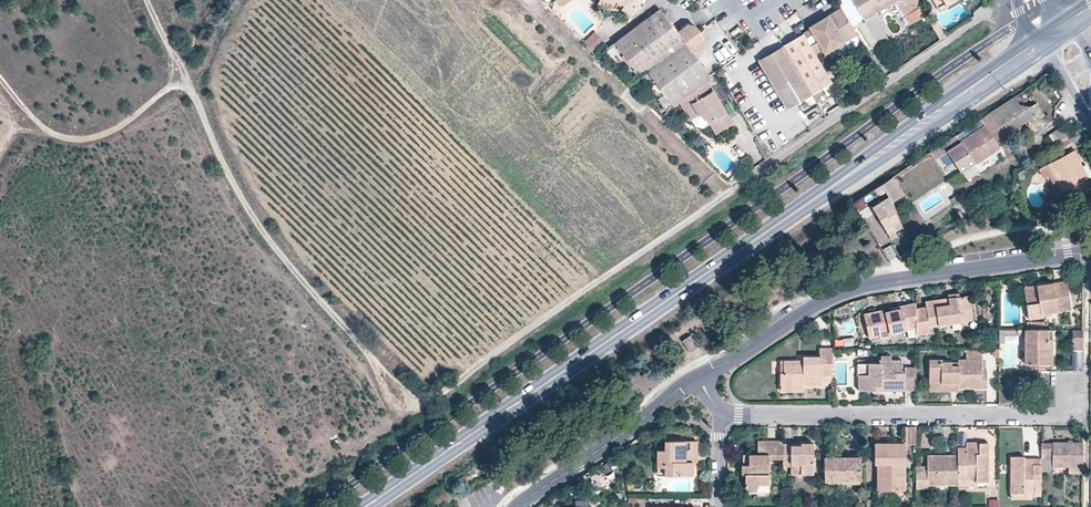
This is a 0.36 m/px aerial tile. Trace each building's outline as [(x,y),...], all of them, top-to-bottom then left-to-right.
[(614,8),(599,0),(597,5),(612,12),(614,8)] [(599,0),(614,8),(618,2),(624,5),(622,8),(632,13),(636,5),(636,0),(599,0)] [(926,15),(918,0),(854,0),(865,19),(874,14),(898,1),(907,16),(912,24),(926,15)] [(630,16),(632,13),(622,8),(621,11),(630,16)] [(844,42),(858,34),(842,9),(810,28),(811,29),(784,46),(813,95),(833,82),(816,54),(823,50),(833,45),(835,48),(836,50),(845,44),(844,42)] [(633,68),(639,76),(647,71),(698,32),(694,25),(686,25),(677,32),(659,10),(615,43),(633,68)] [(874,14),(865,19),(881,45),(889,41),(874,14)] [(937,22),(932,25),(941,40),(945,36),(937,22)] [(594,31),(582,41),(592,52),(603,41),(594,31)] [(703,38),(698,32),(647,71),(672,105),(682,98),(688,105),(691,102),(699,112),(702,110),(710,120),(711,119),(721,131),(737,119),(720,97),(719,97),(718,97),(716,97),(715,98),(712,93),(715,90),(707,79),(710,76),(692,52),(701,44),(703,38)] [(633,68),(615,43),(606,50),(617,65),(622,66),(626,72),(633,68)] [(825,54),(835,48),(833,45),(823,50),(825,54)] [(788,110),(813,95),(784,46),(759,61),(788,110)] [(1028,88),(991,112),(1005,134),(1042,111),(1028,88)] [(1005,134),(991,112),(930,152),(935,160),(946,152),(960,173),(999,147),(995,140),(1005,134)] [(1050,133),(1057,143),(1072,134),(1070,129),(1061,126),(1050,133)] [(1049,163),(1067,200),(1089,188),(1085,180),(1079,169),(1082,167),(1073,150),(1049,163)] [(949,180),(960,173),(946,152),(935,160),(949,180)] [(1088,178),(1082,167),(1079,169),(1085,180),(1088,178)] [(904,194),(893,177),(881,184),(885,191),(889,197),(893,202),(904,194)] [(881,184),(875,188),(878,193),(882,194),(885,191),(881,184)] [(959,196),(951,201),(955,207),(963,201),(959,196)] [(893,202),(889,197),(872,207),(892,239),(897,236),(894,231),(903,227),(893,202)] [(903,227),(894,231),(897,236),(906,232),(904,228),(903,227)] [(1066,281),(1024,287),(1029,319),(1042,317),(1042,314),(1070,310),(1066,281)] [(916,309),(916,328),(916,335),(931,332),(930,327),(973,320),(969,293),(925,301),(926,306),(916,309)] [(916,309),(916,302),(890,308),(890,310),(878,313),(878,311),(863,314),(868,338),(882,335),(884,341),(895,339),(893,333),(916,328),(916,309)] [(1082,349),(1082,328),(1073,329),(1073,349),(1082,349)] [(1025,329),(999,329),(999,343),(1004,343),(1004,335),(1025,335),(1025,329)] [(1048,329),(1025,329),(1025,335),(1025,364),(1038,364),(1048,364),(1048,349),(1051,349),(1051,338),(1048,338),(1048,329)] [(690,336),(683,341),(690,352),(698,347),(690,336)] [(832,349),(832,347),(819,347),(819,356),(803,356),(803,360),(803,365),(797,365),(797,360),(786,360),(786,373),(780,373),(780,387),(804,386),(821,386),(821,383),(832,383),(832,349)] [(981,371),(981,348),(966,348),(966,360),(958,360),(958,366),(951,365),(952,362),(940,363),(940,360),(929,360),(929,384),(958,384),(958,388),(987,388),(986,371),(981,371)] [(1051,369),(1051,349),(1048,349),(1048,364),(1038,364),(1039,369),(1051,369)] [(1082,371),(1082,349),(1073,349),(1073,371),(1082,371)] [(894,390),(916,390),(916,367),(905,367),(905,372),(902,372),(901,360),(890,360),(890,367),(881,367),(881,363),(870,363),(857,363),(857,376),(858,376),(858,390),(875,390),(875,386),(894,386),(894,390)] [(904,443),(916,443),(916,426),(904,426),(904,443)] [(783,443),(783,440),(758,440),(758,453),(748,453),(749,464),(741,464),(742,474),(745,474),(745,492),(758,492),(758,485),(769,485),(769,459),(783,460),(783,443)] [(657,450),(657,462),(666,461),(666,475),(692,475),(692,461),(692,454),(697,454),(698,441),(664,441),(664,450),(657,450)] [(802,464),(802,474),(813,474),(813,443),(800,443),(800,445),(790,445),(790,443),(783,443),(783,460),(783,467),(790,466),(790,464),(802,464)] [(874,443),(874,464),(876,464),(877,490),(904,490),(904,443),(874,443)] [(966,447),(957,447),(957,456),(957,480),(977,480),(977,482),(988,482),(988,443),(979,443),(979,447),(966,447)] [(1068,473),(1082,472),(1082,443),(1041,443),(1041,458),(1041,460),(1052,460),(1053,467),(1068,467),(1068,473)] [(916,466),(916,488),(927,488),(927,484),(957,484),(957,480),(957,456),(927,456),(927,467),(916,466)] [(1041,460),(1041,458),(1032,458),(1032,466),(1025,466),(1025,458),(1025,456),(1010,456),(1010,493),(1023,494),(1023,496),(1032,496),(1041,496),(1041,471),(1041,460)] [(860,457),(824,457),(824,481),(860,481),(860,457)] [(1052,471),(1053,467),(1052,460),(1041,460),(1041,471),(1052,471)] [(666,461),(657,462),(657,475),(666,475),(666,461)] [(783,467),(783,475),(802,474),(802,464),(790,464),(790,466),(783,467)]
